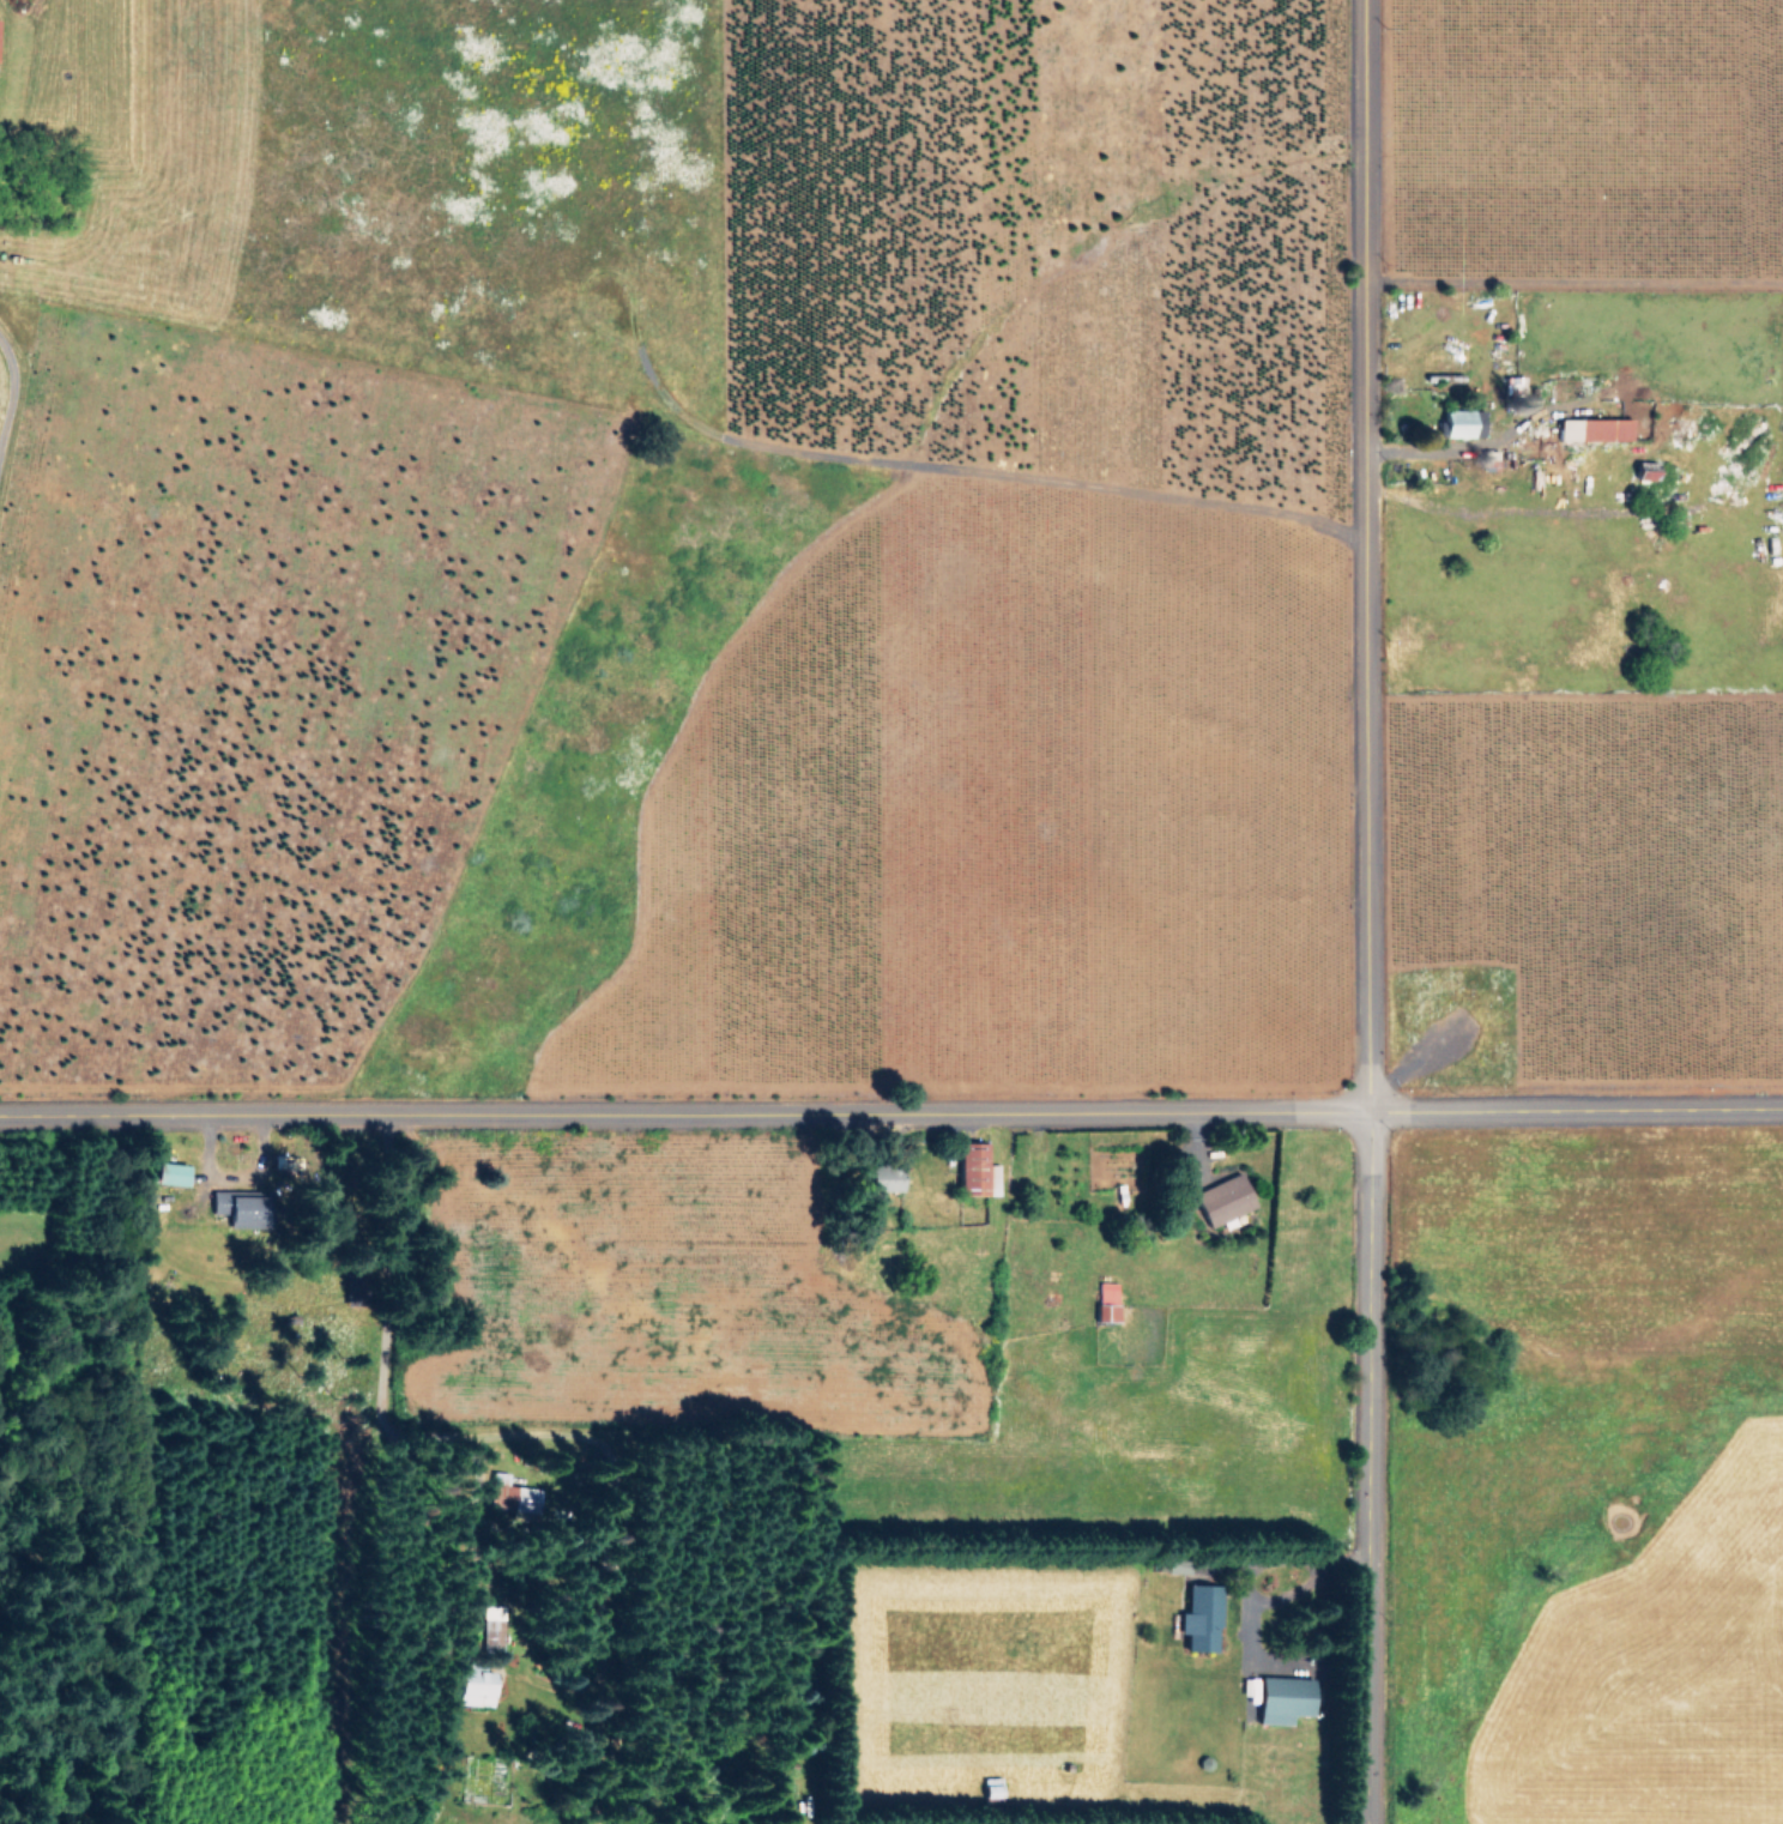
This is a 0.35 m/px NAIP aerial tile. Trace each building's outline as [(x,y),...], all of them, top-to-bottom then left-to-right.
[(1440,435),(1480,434),(1479,408),(1439,408),(1440,435)] [(1628,417),(1554,416),(1554,438),(1628,439),(1628,417)] [(982,1193),(984,1141),(956,1140),(954,1192),(982,1193)] [(151,1180),(181,1183),(184,1162),(153,1159),(151,1180)] [(1190,1192),(1205,1226),(1252,1205),(1237,1170),(1190,1192)] [(222,1221),(259,1222),(260,1190),(208,1187),(207,1210),(223,1211),(222,1221)] [(1114,1319),(1116,1281),(1094,1280),(1093,1318),(1114,1319)] [(1181,1649),(1214,1650),(1216,1582),(1184,1581),(1183,1610),(1175,1610),(1175,1632),(1181,1632),(1181,1649)] [(489,1669),(455,1667),(454,1702),(488,1704),(489,1669)] [(1309,1676),(1255,1675),(1254,1722),(1288,1722),(1288,1713),(1309,1714),(1309,1676)]
